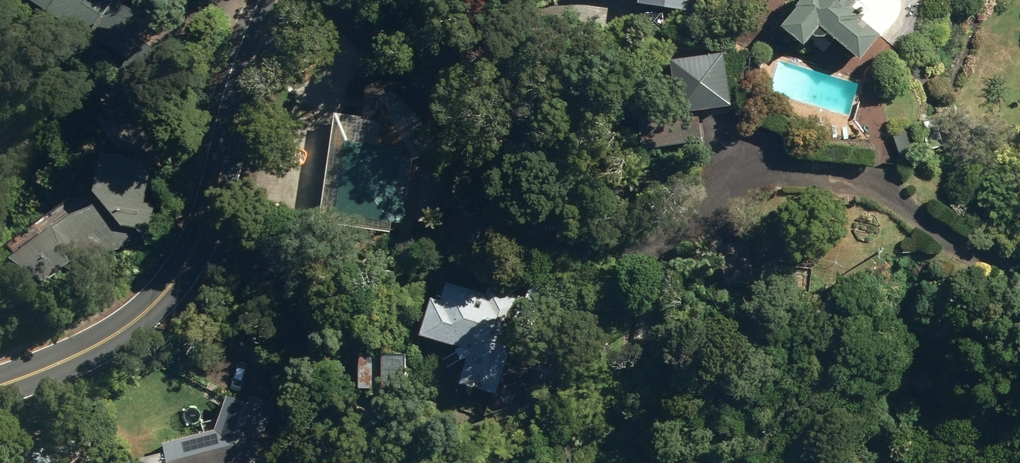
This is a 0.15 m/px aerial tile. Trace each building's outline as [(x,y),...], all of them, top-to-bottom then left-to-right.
[(115,83),(149,102),(172,61),(144,42),(155,26),(125,7),(130,0),(35,0),(32,5),(76,32),(78,30),(128,61),(115,83)] [(698,14),(700,0),(645,0),(644,7),(698,14)] [(783,28),(811,52),(820,41),(822,43),(832,43),(835,40),(869,67),(904,24),(906,19),(907,13),(906,7),(905,2),(904,0),(808,0),(783,28)] [(676,66),(684,118),(737,111),(729,58),(676,66)] [(897,146),(901,159),(913,156),(909,143),(897,146)] [(341,221),(404,229),(408,201),(400,200),(406,153),(350,145),(341,221)] [(154,242),(162,199),(152,198),(158,158),(112,152),(106,192),(111,198),(100,206),(90,208),(65,226),(64,225),(19,256),(50,280),(96,249),(101,256),(150,238),(154,242)] [(514,349),(530,301),(493,289),(490,298),(444,284),(424,342),(472,356),(463,388),(477,392),(488,421),(491,420),(494,426),(549,405),(526,345),(514,349)] [(360,358),(360,392),(383,392),(383,394),(410,395),(410,358),(360,358)] [(263,460),(260,459),(278,409),(253,401),(250,408),(240,404),(232,431),(164,446),(166,456),(149,460),(150,462),(262,462),(263,460)] [(88,437),(0,460),(0,462),(95,462),(88,437)]
